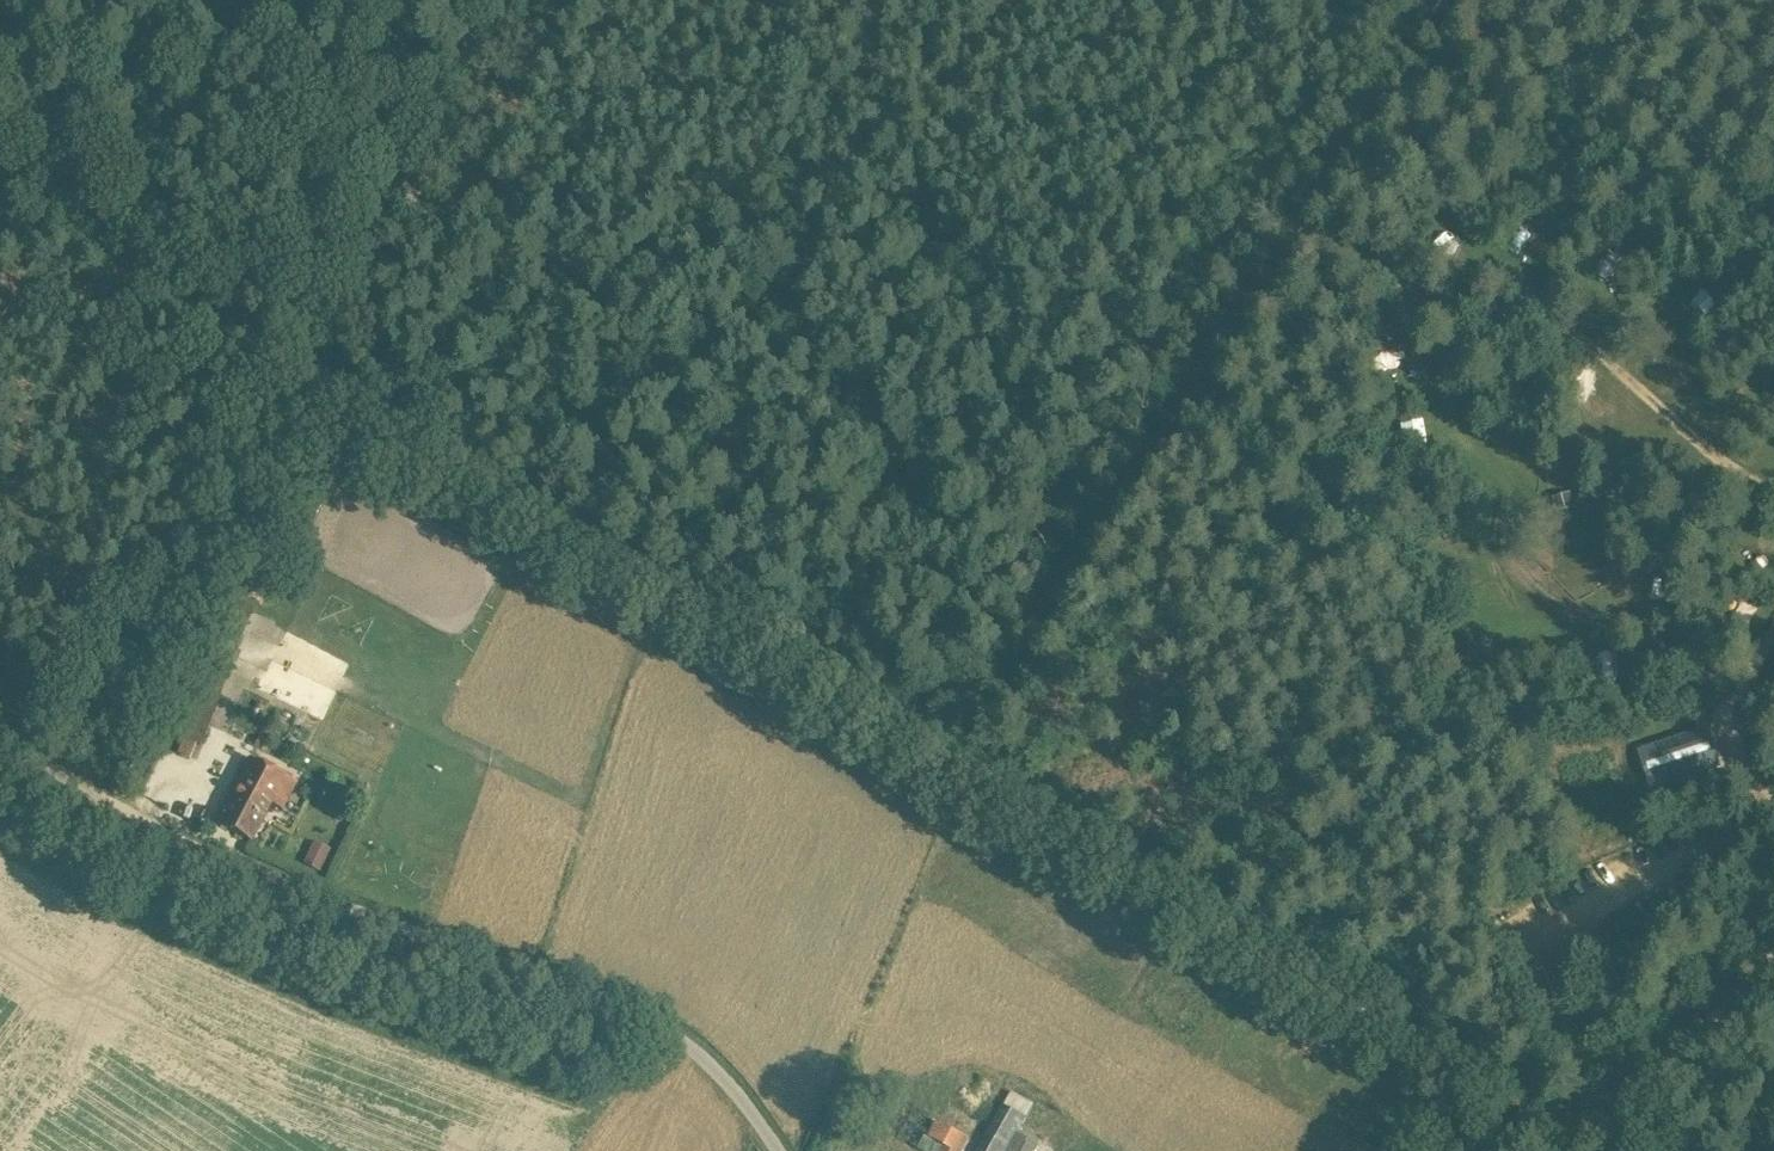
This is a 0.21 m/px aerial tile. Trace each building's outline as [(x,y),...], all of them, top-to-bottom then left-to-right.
[(1538,217),(1552,232),(1568,217),(1554,202),(1538,217)] [(1455,268),(1463,249),(1442,240),(1434,260),(1455,268)] [(1401,366),(1381,362),(1378,378),(1398,382),(1401,366)] [(202,745),(253,609),(234,602),(201,690),(180,682),(162,730),(185,738),(179,756),(190,760),(196,743),(202,745)] [(1708,736),(1707,733),(1648,752),(1657,781),(1697,768),(1692,751),(1706,746),(1703,738),(1708,736)] [(297,782),(249,757),(215,822),(252,841),(272,804),(283,809),(297,782)] [(326,854),(310,847),(303,862),(319,870),(326,854)] [(1017,1132),(1033,1105),(1012,1093),(979,1150),(1034,1150),(1038,1144),(1017,1132)] [(937,1122),(924,1150),(962,1150),(969,1137),(937,1122)]
